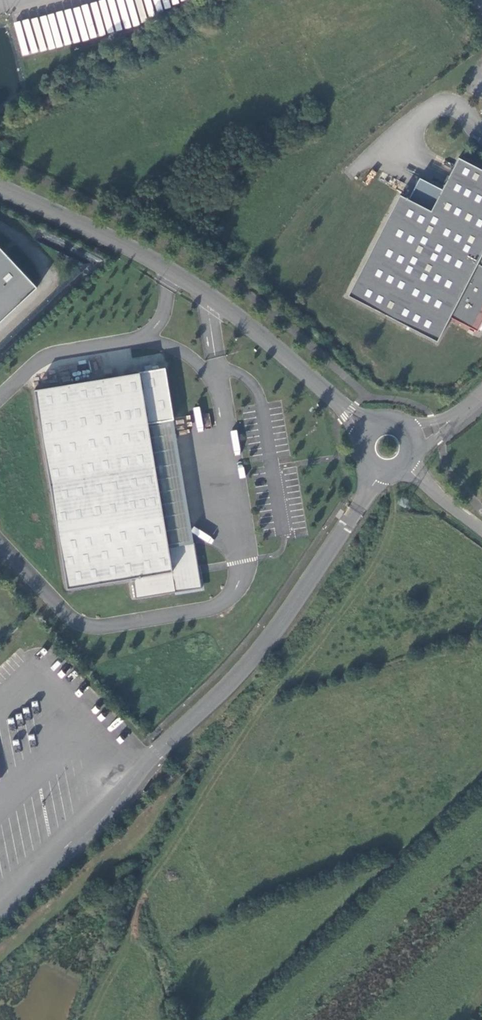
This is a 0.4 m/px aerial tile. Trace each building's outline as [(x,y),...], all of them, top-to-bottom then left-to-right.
[(22,53),(103,37),(96,4),(16,20),(22,53)] [(458,157),(431,211),(400,195),(348,295),(437,342),(450,317),(477,332),(481,323),(481,169),(458,157)] [(37,287),(0,248),(0,322),(37,287)] [(35,390),(66,589),(133,579),(136,597),(202,587),(200,573),(202,573),(201,566),(199,566),(195,542),(169,546),(149,422),(174,419),(166,369),(35,390)]
